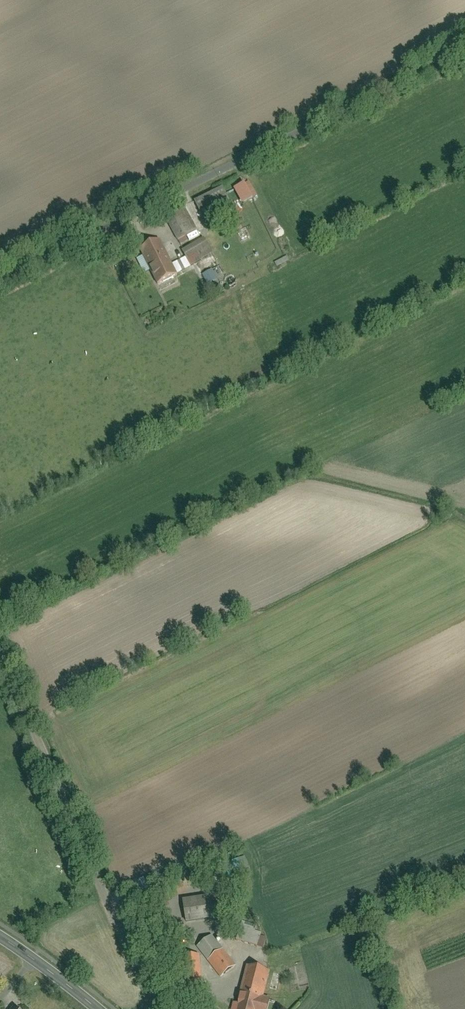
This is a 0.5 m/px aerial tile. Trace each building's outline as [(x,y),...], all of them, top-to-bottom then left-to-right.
[(250,180),(235,189),(245,205),(260,197),(250,180)] [(224,187),(194,201),(204,222),(234,208),(224,187)] [(171,226),(182,245),(201,235),(190,215),(171,226)] [(141,246),(159,287),(181,277),(163,236),(141,246)] [(194,265),(214,254),(205,238),(186,249),(194,265)] [(215,268),(203,274),(209,286),(221,280),(215,268)] [(246,856),(226,863),(230,875),(250,868),(246,856)] [(186,900),(189,922),(219,918),(216,897),(186,900)] [(209,962),(221,979),(235,969),(223,952),(209,962)] [(191,995),(205,994),(201,955),(197,956),(198,974),(190,974),(191,995)] [(247,967),(237,1008),(273,1008),(275,1000),(266,998),(272,973),(247,967)]
